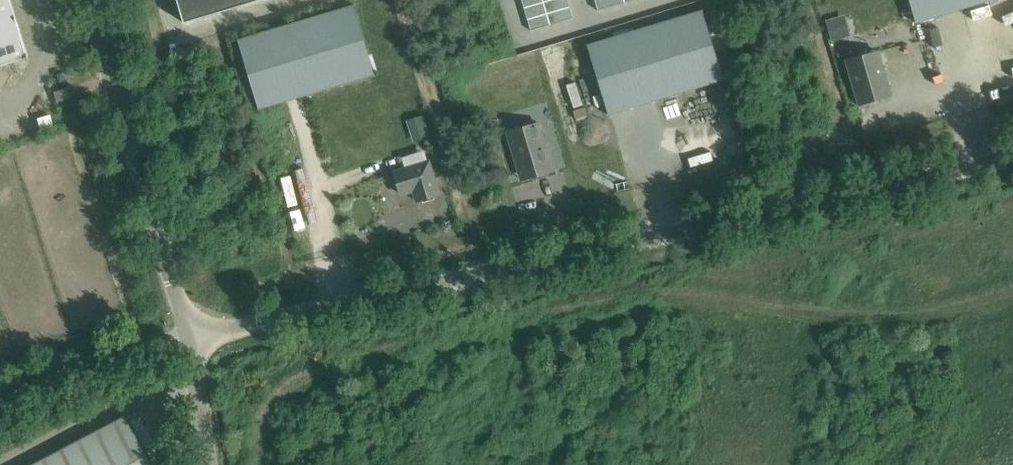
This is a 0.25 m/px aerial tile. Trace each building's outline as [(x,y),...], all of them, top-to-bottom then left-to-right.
[(28,57),(10,0),(0,0),(0,66),(28,57)] [(184,23),(260,0),(177,0),(184,23)] [(543,2),(547,14),(570,7),(568,0),(548,0),(543,2)] [(625,3),(624,0),(595,0),(598,11),(625,3)] [(993,0),(909,0),(916,23),(993,0)] [(543,2),(524,7),(527,19),(547,14),(543,2)] [(238,39),(259,110),(375,75),(354,4),(238,39)] [(547,14),(550,25),(573,18),(570,7),(547,14)] [(608,115),(724,80),(702,9),(587,44),(608,115)] [(531,31),(550,25),(547,14),(527,19),(531,31)] [(826,22),(832,40),(846,36),(840,18),(826,22)] [(846,60),(859,105),(890,95),(877,51),(846,60)] [(71,97),(68,88),(54,92),(57,102),(71,97)] [(50,116),(38,119),(42,131),(54,127),(50,116)] [(422,117),(408,121),(412,135),(426,130),(422,117)] [(507,132),(519,170),(550,161),(538,123),(507,132)] [(417,201),(439,195),(429,162),(394,173),(400,194),(414,190),(417,201)] [(32,464),(152,464),(126,415),(32,464)]
